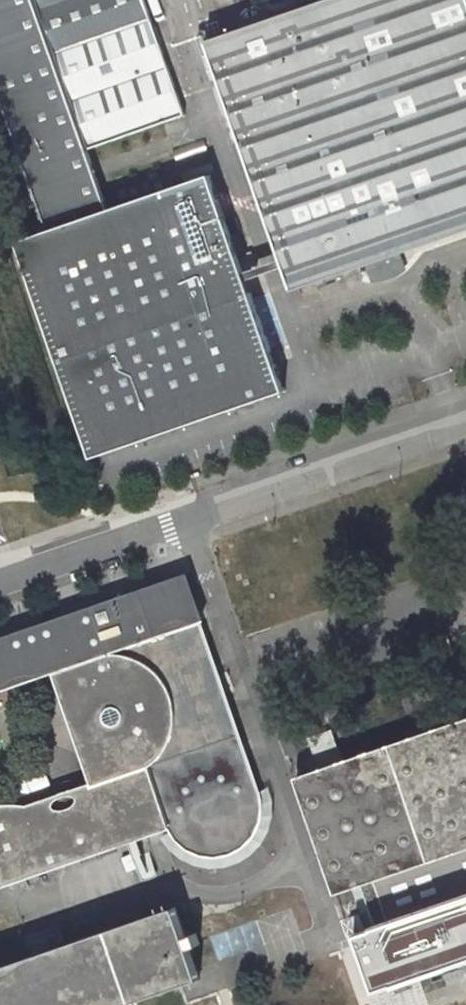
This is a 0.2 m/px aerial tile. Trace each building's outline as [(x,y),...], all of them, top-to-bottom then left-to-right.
[(185,116),(144,0),(0,0),(0,93),(6,112),(48,230),(17,241),(92,457),(285,391),(246,279),(210,175),(108,210),(87,150),(185,116)] [(465,226),(465,0),(324,0),(326,4),(314,8),(211,43),(287,263),(295,285),(365,261),(369,274),(438,250),(433,238),(465,226)] [(219,676),(200,623),(183,574),(0,638),(0,686),(53,668),(54,674),(65,708),(73,705),(81,725),(88,747),(80,750),(92,786),(0,818),(0,860),(6,879),(169,822),(172,831),(177,839),(178,840),(185,846),(191,851),(204,855),(211,856),(229,853),(244,845),(253,835),(257,827),(260,819),(261,811),(261,800),(259,793),(221,683),(210,687),(208,679),(219,676)] [(208,679),(210,687),(221,683),(219,676),(208,679)] [(80,750),(88,747),(81,725),(73,705),(65,708),(80,750)] [(465,849),(465,718),(342,761),(331,728),(307,737),(318,769),(295,777),(336,894),(351,889),(362,885),(465,849)] [(70,758),(35,769),(42,791),(77,780),(70,758)] [(375,927),(465,895),(465,849),(362,885),(375,927)] [(366,930),(375,927),(362,885),(351,889),(366,930)] [(375,927),(366,930),(357,933),(376,990),(394,984),(392,975),(407,970),(410,979),(465,959),(465,895),(375,927)] [(175,907),(170,908),(0,967),(0,1004),(93,1004),(186,973),(197,969),(175,907)] [(197,969),(186,973),(93,1004),(124,1004),(180,986),(200,979),(197,969)] [(410,979),(407,970),(392,975),(394,984),(410,979)]
